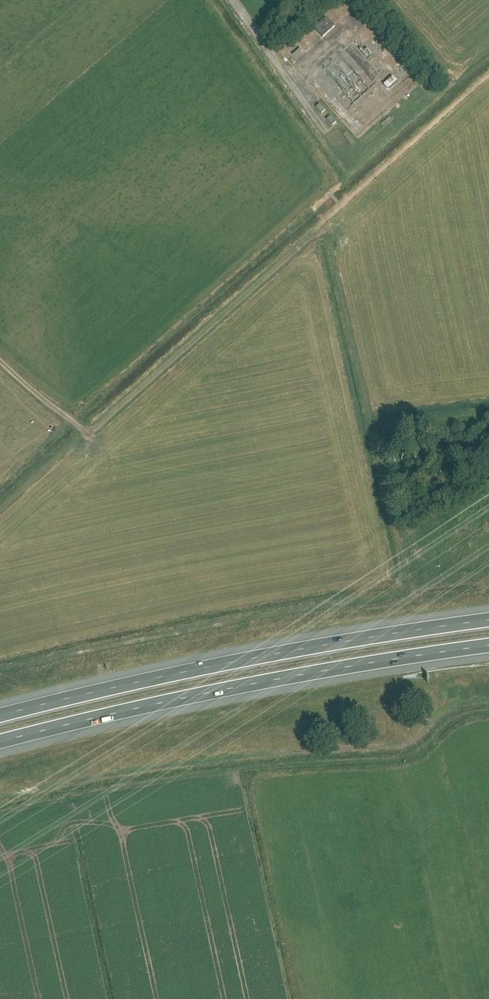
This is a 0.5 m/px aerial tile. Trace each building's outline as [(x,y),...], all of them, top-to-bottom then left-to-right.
[(334,27),(325,18),(314,29),(322,38),(334,27)] [(293,55),(297,60),(307,52),(303,47),(293,55)] [(370,48),(364,52),(367,58),(374,54),(370,48)] [(362,80),(356,71),(342,54),(337,58),(356,84),(362,80)] [(382,61),(376,67),(381,71),(387,65),(382,61)] [(389,89),(398,81),(394,76),(385,85),(389,89)] [(333,116),(327,119),(332,127),(338,123),(333,116)]
